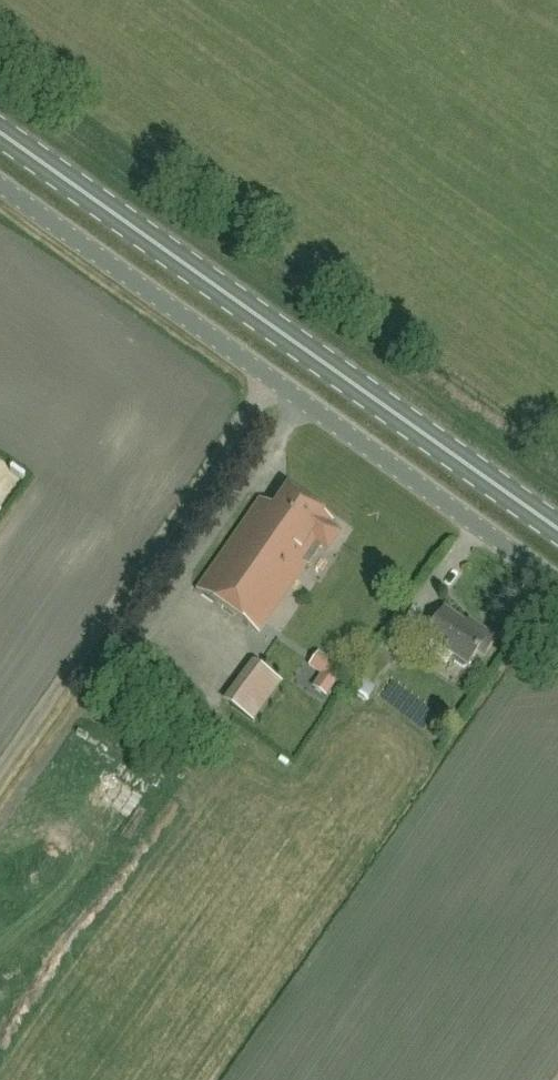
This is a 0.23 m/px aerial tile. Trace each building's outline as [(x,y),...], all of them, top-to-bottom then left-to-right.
[(328,551),(341,532),(327,523),(330,518),(289,489),(275,508),(261,498),(198,589),(260,633),(308,563),(305,561),(317,544),(328,551)] [(426,636),(455,656),(454,657),(455,663),(463,668),(466,668),(478,652),(485,656),(496,640),(477,627),(474,631),(444,610),(426,636)] [(549,614),(540,629),(557,641),(557,620),(549,614)] [(326,672),(333,659),(315,648),(307,662),(326,672)] [(225,695),(252,715),(282,675),(255,655),(225,695)] [(316,684),(325,691),(337,676),(328,669),(316,684)] [(367,697),(375,683),(362,677),(355,690),(367,697)]
